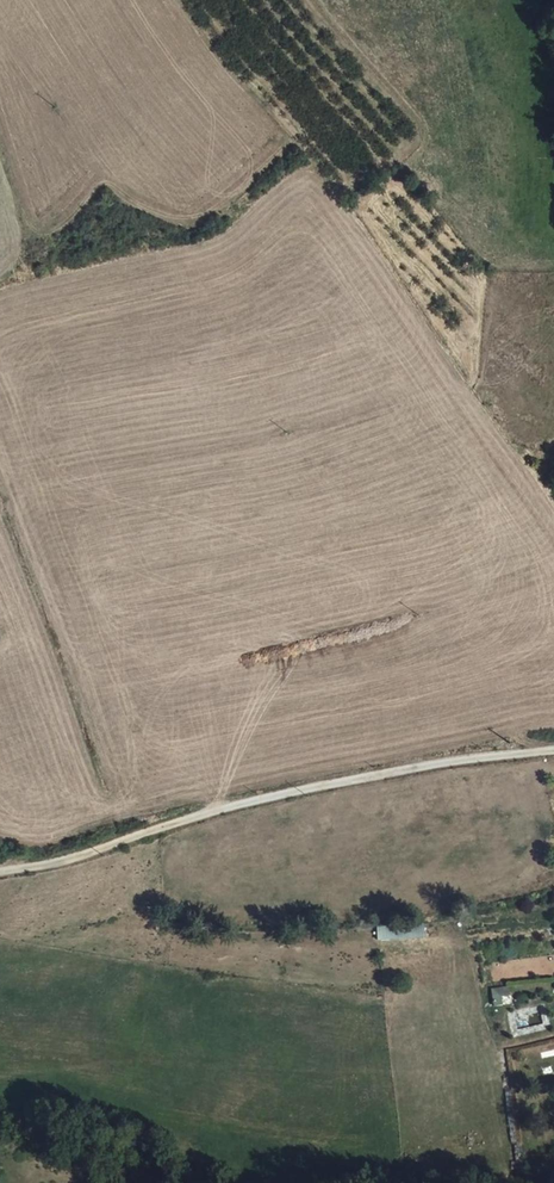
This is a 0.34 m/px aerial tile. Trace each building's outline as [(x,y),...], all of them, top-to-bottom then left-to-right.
[(511,988),(510,980),(494,982),(495,999),(503,998),(502,989),(511,988)]
